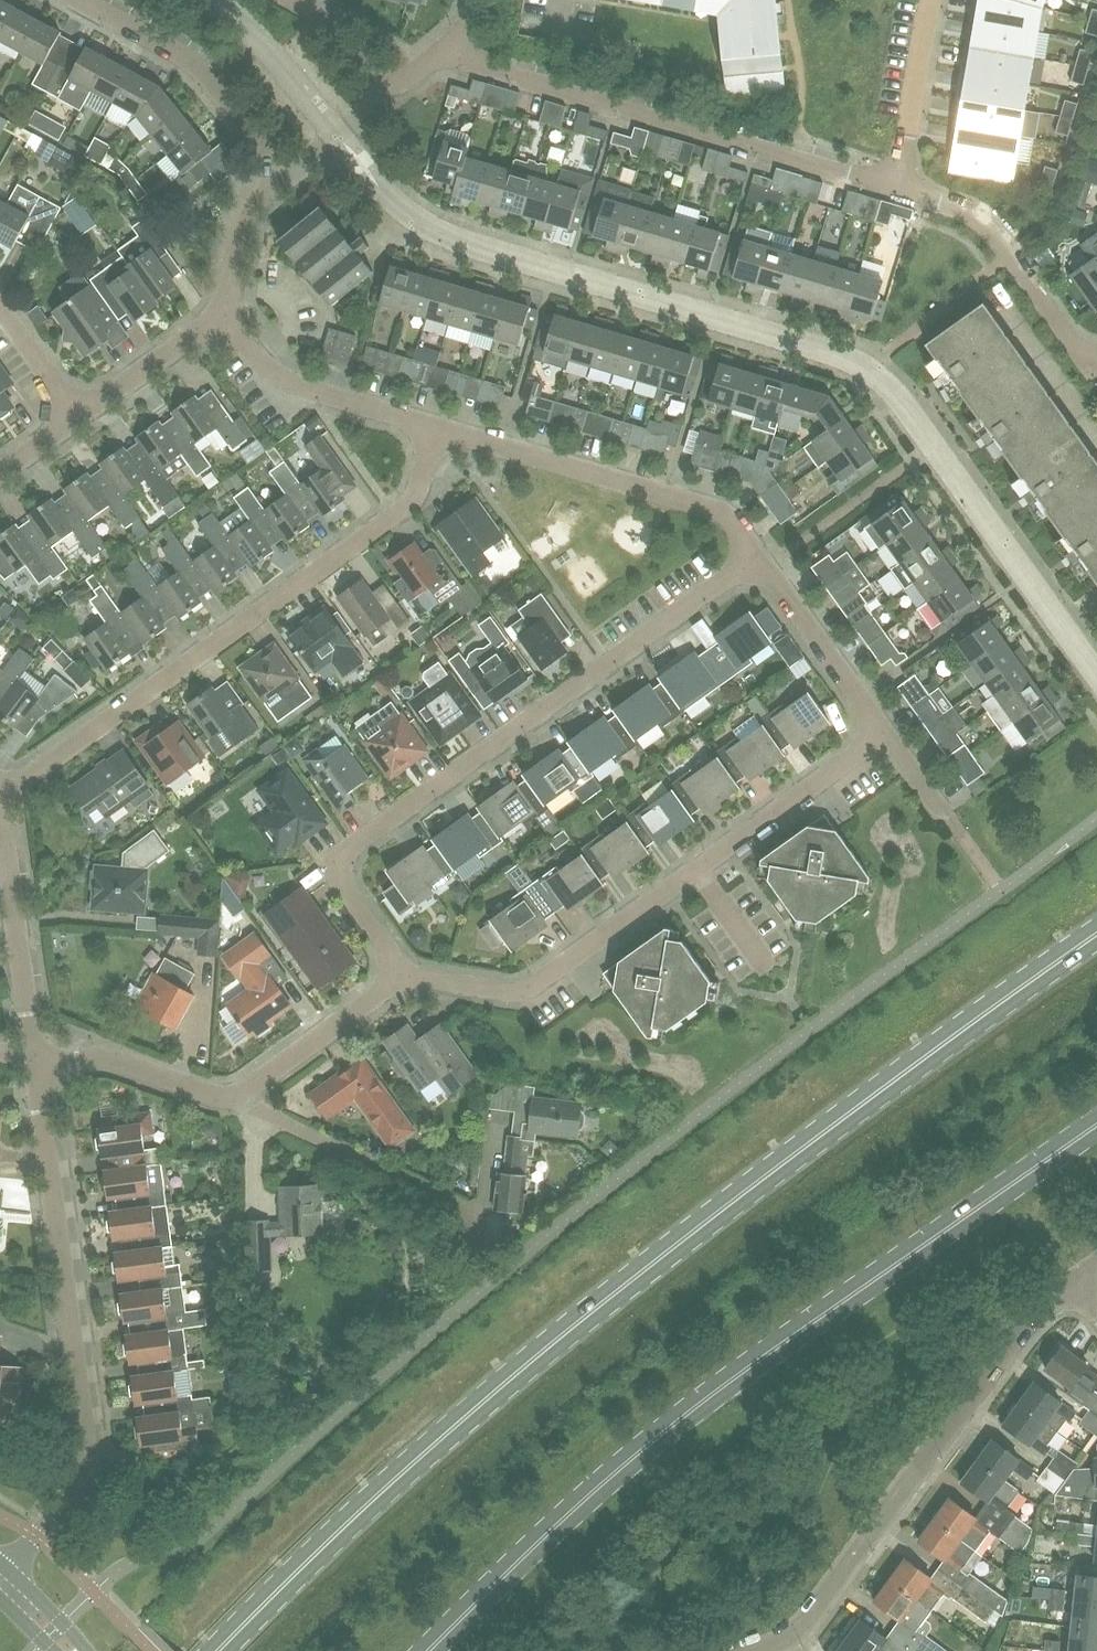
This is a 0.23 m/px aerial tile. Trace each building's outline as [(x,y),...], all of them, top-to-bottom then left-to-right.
[(16,8),(1,0),(0,0),(0,37),(16,8)] [(775,0),(641,0),(724,15),(726,27),(721,27),(727,94),(783,89),(782,73),(781,65),(779,41),(778,33),(775,0)] [(1041,7),(1016,0),(980,0),(978,10),(977,10),(975,19),(977,19),(976,21),(1037,32),(1041,7)] [(38,20),(16,8),(0,37),(0,41),(21,52),(38,20)] [(1096,23),(1096,10),(1092,9),(1088,21),(1096,23)] [(47,58),(60,32),(38,20),(21,52),(43,64),(32,84),(45,91),(59,65),(47,58)] [(1033,58),(1037,32),(976,21),(974,36),(972,36),(971,45),(972,45),(972,47),(1033,58)] [(1096,37),(1096,23),(1088,21),(1085,33),(1096,37)] [(92,91),(109,59),(86,46),(72,72),(59,65),(45,91),(58,98),(69,78),(92,91)] [(1028,84),(1033,58),(972,47),(969,62),(968,62),(967,71),(968,71),(967,73),(1028,84)] [(1075,65),(1088,69),(1093,53),(1080,49),(1075,65)] [(114,103),(131,71),(109,59),(92,91),(114,103)] [(1070,81),(1083,85),(1088,69),(1075,65),(1070,81)] [(136,115),(164,92),(159,86),(131,71),(114,103),(136,115)] [(1024,110),(1028,84),(967,73),(965,88),(964,88),(962,97),(963,97),(963,100),(1024,110)] [(470,90),(451,84),(448,95),(467,100),(470,90)] [(503,111),(510,90),(499,87),(493,108),(503,111)] [(510,90),(503,111),(514,114),(520,93),(510,90)] [(152,134),(180,112),(164,92),(136,115),(152,134)] [(549,125),(556,103),(545,100),(539,122),(549,125)] [(1019,136),(1024,110),(963,100),(960,114),(959,114),(958,123),(959,123),(959,126),(1019,136)] [(1059,118),(1072,122),(1078,104),(1065,100),(1059,118)] [(566,106),(556,103),(549,125),(560,128),(566,106)] [(35,112),(29,123),(59,140),(65,128),(35,112)] [(168,154),(196,131),(180,112),(152,134),(168,154)] [(1055,132),(1068,136),(1072,122),(1059,118),(1055,132)] [(16,135),(20,127),(8,120),(3,129),(16,135)] [(608,131),(589,125),(586,135),(605,141),(608,131)] [(1012,181),(1019,136),(959,126),(956,141),(954,140),(953,149),(955,149),(953,159),(951,171),(1012,181)] [(20,127),(16,135),(28,142),(33,133),(20,127)] [(465,157),(466,157),(468,148),(464,147),(467,137),(466,133),(449,127),(444,131),(438,129),(430,156),(425,173),(424,176),(448,183),(445,191),(453,194),(454,194),(465,157)] [(642,158),(649,132),(635,127),(632,138),(614,132),(611,143),(630,148),(632,155),(642,158)] [(218,184),(230,174),(196,131),(168,154),(183,173),(176,178),(187,191),(210,173),(218,184)] [(656,156),(666,159),(672,138),(662,135),(656,156)] [(105,156),(108,152),(108,151),(111,146),(95,137),(89,147),(90,147),(85,156),(100,164),(105,156)] [(683,141),(672,138),(666,159),(676,162),(683,141)] [(59,147),(43,139),(34,154),(50,163),(59,147)] [(72,149),(85,156),(90,147),(89,147),(77,140),(72,149)] [(718,151),(708,148),(702,170),(712,173),(718,151)] [(732,156),(718,151),(712,173),(745,183),(748,172),(729,167),(732,156)] [(100,164),(115,173),(124,162),(120,158),(116,156),(108,152),(105,156),(100,164)] [(476,201),(488,164),(466,157),(465,157),(454,194),(453,194),(450,203),(460,206),(463,197),(476,201)] [(1087,159),(1084,171),(1081,180),(1091,183),(1096,185),(1096,162),(1087,159)] [(522,214),(538,163),(530,161),(529,164),(514,160),(511,170),(497,217),(506,219),(509,210),(522,214)] [(133,170),(130,167),(124,162),(115,173),(119,174),(127,186),(135,180),(138,178),(133,170)] [(543,230),(556,184),(546,181),(546,166),(538,163),(522,214),(536,219),(534,228),(543,230)] [(497,217),(511,170),(488,164),(476,201),(491,205),(488,214),(497,217)] [(1053,186),(1058,170),(1045,166),(1039,185),(1053,186)] [(578,231),(583,211),(593,177),(561,168),(556,184),(543,230),(551,233),(554,224),(578,231)] [(783,194),(789,173),(776,169),(772,180),(754,174),(751,184),(783,194)] [(812,180),(789,173),(783,194),(806,201),(812,180)] [(146,189),(138,178),(135,180),(127,186),(135,197),(146,189)] [(614,251),(628,205),(633,188),(600,179),(584,233),(608,240),(605,249),(614,251)] [(812,180),(806,201),(816,204),(823,183),(812,180)] [(1091,183),(1079,180),(1072,204),(1084,208),(1091,183)] [(62,208),(18,184),(7,204),(0,216),(0,241),(12,248),(26,223),(47,234),(62,208)] [(842,212),(852,215),(858,193),(848,190),(842,212)] [(868,196),(858,193),(852,215),(862,218),(868,196)] [(86,211),(77,197),(62,207),(71,221),(86,211)] [(913,210),(895,204),(891,214),(910,220),(913,210)] [(639,249),(650,212),(628,205),(614,251),(623,254),(625,245),(639,249)] [(352,244),(347,238),(320,206),(279,240),(309,276),(332,305),(368,277),(373,272),(360,255),(370,247),(361,237),(352,244)] [(1082,227),(1086,213),(1074,209),(1070,224),(1082,227)] [(660,265),(673,219),(650,212),(639,249),(653,253),(651,262),(660,265)] [(717,272),(723,253),(729,235),(707,229),(710,218),(701,215),(697,226),(696,226),(685,263),(699,267),(697,276),(706,279),(709,270),(717,272)] [(157,260),(168,252),(156,235),(144,219),(132,227),(139,237),(120,251),(119,249),(118,250),(122,257),(129,266),(153,300),(154,299),(175,284),(157,260)] [(685,263),(696,226),(673,219),(660,265),(668,268),(671,259),(685,263)] [(745,290),(754,293),(767,247),(772,232),(748,225),(744,240),(735,237),(724,274),(747,281),(745,290)] [(779,291),(790,253),(795,238),(772,232),(767,247),(754,293),(762,296),(765,287),(779,291)] [(1081,245),(1093,260),(1071,276),(1095,311),(1096,310),(1096,234),(1081,245)] [(799,306),(813,260),(790,253),(779,291),(793,295),(791,304),(799,306)] [(153,300),(129,266),(122,257),(90,280),(106,302),(117,295),(135,319),(157,304),(154,299),(153,300)] [(403,310),(414,273),(400,269),(403,260),(393,257),(379,303),(403,310)] [(825,304),(836,267),(813,260),(799,306),(808,309),(811,300),(825,304)] [(845,320),(859,274),(836,267),(825,304),(839,309),(836,317),(845,320)] [(426,317),(440,271),(431,268),(428,277),(414,273),(403,310),(426,317)] [(449,324),(460,287),(446,282),(448,274),(440,271),(426,317),(449,324)] [(880,321),(886,301),(877,299),(883,281),(859,274),(845,320),(854,323),(857,314),(880,321)] [(472,331),(485,285),(476,282),(474,291),(460,287),(449,324),(472,331)] [(104,330),(117,321),(91,285),(54,312),(66,329),(64,340),(75,342),(85,355),(110,337),(104,330)] [(494,337),(506,300),(491,296),(494,287),(485,285),(472,331),(494,337)] [(532,329),(538,310),(529,307),(532,298),(522,295),(519,304),(506,300),(494,337),(518,344),(524,327),(532,329)] [(37,327),(49,318),(39,304),(27,313),(37,327)] [(983,304),(927,345),(937,359),(1096,581),(1096,463),(983,304)] [(567,359),(578,322),(565,318),(567,309),(557,306),(555,315),(546,312),(540,332),(535,349),(544,352),(567,359)] [(590,366),(604,320),(595,317),(593,326),(578,322),(567,359),(590,366)] [(613,373),(624,335),(610,331),(613,322),(604,320),(590,366),(613,373)] [(356,336),(330,328),(321,355),(348,363),(356,336)] [(636,379),(650,333),(641,331),(638,340),(624,335),(613,373),(636,379)] [(659,386),(670,349),(656,345),(659,336),(650,333),(636,379),(659,386)] [(407,380),(430,387),(436,366),(423,362),(428,347),(418,344),(413,359),(407,380)] [(686,344),(684,353),(670,349),(659,386),(682,393),(681,396),(690,399),(702,359),(694,356),(696,347),(686,344)] [(361,367),(384,374),(391,352),(367,345),(361,367)] [(407,380),(413,359),(391,352),(384,374),(407,380)] [(732,408),(743,371),(729,367),(732,358),(722,355),(719,364),(711,361),(705,381),(700,396),(709,399),(708,401),(732,408)] [(430,387),(453,394),(459,373),(436,366),(430,387)] [(755,415),(769,369),(760,366),(757,375),(743,371),(732,408),(755,415)] [(782,409),(789,384),(775,380),(777,371),(769,369),(755,415),(771,419),(769,427),(776,429),(778,422),(779,422),(783,409),(782,409)] [(469,376),(459,373),(453,394),(463,397),(469,376)] [(506,387),(496,384),(489,405),(499,408),(503,395),(506,387)] [(844,418),(829,396),(789,384),(782,409),(783,409),(813,418),(823,432),(824,433),(844,418)] [(542,390),(524,386),(520,400),(529,402),(525,415),(535,418),(541,397),(540,397),(542,390)] [(0,389),(0,416),(13,407),(0,389)] [(195,443),(216,428),(233,451),(248,440),(222,404),(208,414),(195,395),(172,412),(185,431),(185,430),(195,443)] [(571,429),(578,408),(567,405),(561,426),(571,429)] [(578,408),(571,429),(582,432),(588,411),(578,408)] [(322,421),(317,414),(306,422),(312,429),(322,421)] [(617,443),(623,422),(613,418),(607,440),(617,443)] [(819,466),(827,460),(866,433),(860,425),(853,430),(844,418),(824,433),(823,432),(812,440),(803,446),(819,466)] [(212,466),(195,443),(185,430),(185,431),(172,440),(159,421),(136,438),(149,457),(150,456),(159,469),(180,454),(197,477),(212,466)] [(623,422),(617,443),(640,450),(646,428),(623,422)] [(670,435),(660,432),(653,453),(664,457),(668,443),(670,435)] [(862,477),(878,465),(864,445),(871,440),(866,433),(827,460),(841,481),(856,470),(862,477)] [(345,500),(332,481),(346,471),(320,435),(305,446),(322,469),(301,484),(300,484),(309,497),(309,498),(322,516),(345,500)] [(266,451),(258,439),(240,453),(247,464),(265,451),(266,451)] [(706,446),(696,443),(694,451),(690,464),(700,467),(706,446)] [(284,461),(273,446),(266,451),(265,451),(277,467),(284,461)] [(179,496),(159,469),(150,456),(149,457),(136,466),(123,447),(100,464),(113,482),(114,482),(123,495),(124,494),(145,479),(164,507),(178,497),(179,496)] [(752,484),(761,478),(769,452),(759,449),(756,461),(743,457),(736,478),(750,482),(752,484)] [(713,471),(736,478),(743,457),(719,450),(713,471)] [(769,452),(761,478),(769,471),(786,460),(787,455),(770,450),(769,452)] [(310,525),(296,507),(309,498),(309,497),(300,484),(301,484),(284,461),(269,472),(286,494),(265,509),(264,510),(274,523),(273,523),(286,542),(310,525)] [(769,471),(761,478),(752,484),(766,504),(784,491),(769,471)] [(140,517),(124,494),(123,495),(114,482),(113,482),(101,491),(87,473),(64,489),(77,508),(78,508),(87,521),(88,520),(109,505),(125,528),(140,517)] [(219,483),(212,473),(203,479),(211,489),(219,483)] [(245,485),(237,473),(228,479),(237,491),(245,485)] [(800,484),(786,494),(793,504),(807,493),(800,484)] [(260,532),(273,523),(274,523),(264,510),(265,509),(248,487),(234,497),(241,507),(220,523),(229,535),(228,536),(238,549),(237,549),(250,568),(274,551),(260,532)] [(790,500),(784,491),(766,504),(772,513),(790,500)] [(886,543),(925,515),(920,508),(912,513),(898,493),(882,505),(861,520),(866,527),(864,528),(879,549),(886,543)] [(164,507),(162,508),(169,518),(185,507),(178,497),(164,507)] [(107,547),(88,520),(87,521),(78,508),(77,508),(65,517),(51,498),(28,515),(41,534),(42,533),(51,546),(52,546),(73,531),(92,558),(107,547)] [(489,564),(509,549),(501,538),(502,537),(475,499),(439,525),(474,574),(489,564)] [(210,512),(202,500),(195,506),(203,517),(210,512)] [(224,558),(237,549),(238,549),(228,536),(229,535),(220,523),(213,512),(198,523),(214,546),(193,561),(192,561),(202,574),(201,575),(215,593),(238,577),(224,558)] [(900,563),(932,540),(923,528),(931,523),(925,515),(886,543),(900,563)] [(52,546),(51,546),(42,533),(41,534),(29,543),(15,524),(0,535),(0,574),(5,579),(27,564),(40,582),(50,574),(54,579),(68,569),(52,546)] [(202,603),(189,584),(201,575),(202,574),(192,561),(193,561),(169,527),(162,532),(169,543),(162,549),(178,572),(157,587),(166,600),(165,600),(179,619),(202,603)] [(914,582),(953,554),(948,547),(940,552),(932,540),(900,563),(891,569),(905,588),(914,582)] [(461,591),(462,586),(436,549),(424,558),(413,543),(402,551),(398,551),(387,559),(395,570),(399,571),(416,595),(428,587),(441,605),(461,591)] [(825,587),(843,574),(837,566),(829,554),(820,561),(811,567),(819,579),(825,587)] [(928,602),(959,579),(951,567),(958,562),(953,554),(914,582),(928,601),(928,602)] [(166,628),(153,609),(165,600),(166,600),(157,587),(138,560),(123,570),(142,597),(121,612),(121,613),(130,626),(129,626),(143,645),(166,628)] [(117,635),(129,626),(130,626),(121,613),(121,612),(94,574),(86,580),(97,595),(90,600),(106,623),(84,639),(107,671),(130,654),(117,635)] [(849,582),(843,574),(825,587),(839,607),(859,592),(851,581),(849,582)] [(541,587),(533,576),(526,581),(534,592),(541,587)] [(974,599),(981,593),(975,585),(968,590),(959,579),(928,602),(928,601),(918,608),(937,636),(979,606),(974,599)] [(388,636),(410,621),(396,602),(384,611),(362,580),(338,597),(365,635),(380,625),(388,636)] [(495,591),(490,584),(479,592),(484,599),(495,591)] [(839,607),(853,626),(871,613),(870,612),(876,608),(872,601),(868,603),(859,592),(839,607)] [(542,669),(567,651),(549,627),(560,619),(541,593),(518,610),(531,628),(518,637),(542,669)] [(15,610),(5,602),(0,608),(0,617),(6,621),(15,610)] [(17,607),(8,620),(24,631),(33,619),(17,607)] [(344,675),(362,662),(350,646),(351,645),(324,607),(288,633),(315,671),(332,659),(344,675)] [(750,658),(772,642),(768,636),(781,627),(768,608),(754,617),(750,611),(726,629),(730,634),(708,649),(717,662),(729,679),(753,662),(750,658)] [(853,626),(867,645),(885,632),(871,613),(853,626)] [(972,663),(1004,641),(995,629),(1003,624),(997,615),(989,620),(984,613),(952,636),(972,663)] [(492,616),(478,624),(497,650),(503,646),(510,641),(492,616)] [(431,639),(422,627),(411,635),(420,647),(431,639)] [(885,632),(867,645),(882,665),(891,658),(896,665),(908,657),(904,652),(899,653),(885,632)] [(53,659),(62,650),(51,639),(42,648),(53,659)] [(986,683),(1025,655),(1020,647),(1012,652),(1004,641),(972,663),(986,683)] [(312,697),(274,643),(240,668),(274,716),(288,705),(293,711),(312,697)] [(471,669),(460,676),(473,694),(483,687),(495,703),(527,679),(503,646),(497,650),(490,655),(485,648),(484,648),(477,649),(470,654),(467,660),(466,661),(471,669)] [(34,659),(20,648),(3,670),(0,668),(0,688),(7,693),(17,681),(34,659)] [(706,696),(729,679),(717,662),(708,649),(686,665),(683,660),(659,677),(662,682),(671,695),(672,695),(681,707),(685,711),(706,696)] [(992,708),(1031,680),(1023,668),(1030,662),(1025,655),(986,683),(994,694),(984,702),(983,706),(987,711),(992,708)] [(92,678),(74,660),(64,670),(82,689),(92,678)] [(441,741),(477,715),(439,662),(424,672),(423,677),(432,690),(414,703),(441,741)] [(78,691),(55,674),(38,696),(17,681),(7,693),(0,702),(0,717),(16,729),(29,711),(40,719),(78,691)] [(929,694),(915,674),(907,680),(897,687),(911,707),(929,694)] [(393,689),(385,677),(375,685),(383,696),(393,689)] [(1004,729),(1014,721),(1053,693),(1047,686),(1040,691),(1031,680),(992,708),(993,710),(995,713),(995,716),(1002,726),(1004,729)] [(661,728),(685,711),(681,707),(672,695),(671,695),(662,682),(641,697),(637,692),(613,709),(617,714),(626,727),(627,727),(636,739),(658,724),(661,728)] [(235,746),(259,729),(240,703),(229,711),(212,688),(188,705),(211,737),(223,729),(235,746)] [(830,723),(808,693),(786,709),(783,704),(759,721),(762,726),(763,725),(781,751),(781,750),(803,735),(806,740),(830,723)] [(1048,738),(1065,726),(1051,706),(1058,701),(1053,693),(1014,721),(1028,742),(1043,731),(1048,738)] [(752,711),(761,704),(756,696),(747,703),(752,711)] [(415,735),(391,701),(356,727),(391,777),(416,759),(405,743),(415,735)] [(311,725),(332,710),(326,702),(306,717),(311,725)] [(925,726),(943,714),(937,705),(919,718),(925,726)] [(615,761),(639,743),(636,739),(627,727),(626,727),(617,714),(596,730),(592,725),(568,742),(572,747),(581,760),(582,759),(590,772),(591,771),(612,756),(615,761)] [(949,722),(943,714),(925,726),(931,735),(949,722)] [(169,784),(204,758),(177,721),(160,733),(156,728),(137,741),(169,784)] [(781,751),(763,725),(762,726),(740,741),(737,737),(713,754),(716,758),(717,758),(736,783),(757,768),(761,772),(785,755),(781,750),(781,751)] [(203,743),(211,737),(207,732),(199,737),(203,743)] [(369,778),(345,744),(343,745),(336,735),(302,759),(341,813),(356,802),(349,792),(369,778)] [(267,756),(280,746),(273,737),(260,746),(267,756)] [(299,755),(301,744),(297,738),(284,747),(293,760),(299,755)] [(953,765),(971,752),(965,744),(947,757),(953,765)] [(570,793),(594,776),(591,771),(590,772),(582,759),(581,760),(572,747),(550,762),(547,757),(523,774),(526,779),(536,792),(545,804),(546,804),(567,788),(570,793)] [(278,763),(287,757),(281,749),(273,755),(278,763)] [(106,760),(97,766),(97,770),(71,789),(84,807),(94,800),(106,816),(128,800),(135,809),(154,795),(123,752),(109,762),(106,760)] [(985,773),(977,761),(971,752),(953,765),(967,785),(985,773)] [(716,805),(740,788),(736,783),(717,758),(716,758),(695,774),(692,769),(668,786),(671,791),(672,790),(690,816),(691,815),(712,800),(716,805)] [(277,853),(308,831),(310,833),(314,832),(326,823),(288,769),(259,790),(277,815),(262,825),(261,828),(261,831),(277,853)] [(549,808),(546,804),(545,804),(536,792),(526,779),(505,794),(502,789),(478,807),(481,811),(491,824),(500,836),(501,836),(522,821),(525,825),(549,808)] [(607,798),(599,786),(591,792),(590,797),(596,806),(607,798)] [(694,820),(691,815),(690,816),(672,790),(671,791),(628,822),(627,823),(645,848),(646,848),(667,832),(670,837),(694,820)] [(480,858),(504,841),(501,836),(500,836),(491,824),(481,811),(460,827),(456,822),(433,839),(436,844),(445,857),(446,856),(455,869),(455,868),(477,853),(480,858)] [(838,832),(836,830),(835,830),(824,815),(809,826),(808,826),(761,859),(760,868),(770,869),(768,879),(796,919),(795,928),(815,932),(817,922),(857,894),(858,884),(868,886),(870,877),(838,832)] [(649,852),(646,848),(645,848),(627,823),(628,822),(625,817),(578,851),(581,855),(582,855),(600,880),(622,865),(625,869),(649,852)] [(146,868),(170,851),(154,829),(123,852),(122,869),(98,867),(97,872),(92,871),(91,888),(96,888),(94,907),(143,911),(146,868)] [(435,890),(459,873),(455,868),(455,869),(446,856),(445,857),(436,844),(415,859),(411,854),(387,871),(395,882),(382,891),(399,915),(413,905),(410,901),(431,886),(435,890)] [(580,902),(604,885),(600,880),(582,855),(581,855),(560,870),(557,866),(533,883),(555,913),(577,897),(580,902)] [(243,904),(222,875),(221,896),(232,912),(243,904)] [(536,933),(533,928),(555,913),(533,883),(510,899),(513,904),(491,920),(491,921),(479,930),(492,949),(505,940),(512,950),(536,933)] [(472,896),(463,884),(451,892),(460,904),(472,896)] [(354,960),(303,889),(267,915),(318,986),(354,960)] [(200,937),(201,918),(162,915),(161,917),(160,930),(160,934),(200,937)] [(219,920),(201,918),(200,937),(198,954),(217,955),(219,920)] [(672,939),(674,929),(665,928),(619,961),(618,962),(603,973),(614,988),(614,990),(647,1036),(656,1038),(658,1028),(668,1029),(707,1001),(717,1003),(720,982),(710,980),(682,941),(672,939)] [(291,1005),(269,975),(267,977),(258,964),(270,955),(255,934),(224,956),(240,977),(241,976),(250,989),(228,1005),(250,1035),(291,1005)] [(186,991),(195,974),(165,957),(156,975),(152,973),(134,1005),(176,1028),(194,996),(186,991)] [(440,1024),(418,1040),(407,1025),(385,1042),(419,1090),(437,1077),(449,1094),(476,1074),(440,1024)] [(329,1116),(355,1097),(391,1147),(414,1130),(362,1058),(312,1093),(329,1116)] [(584,1116),(583,1113),(580,1109),(581,1102),(533,1097),(535,1087),(509,1084),(492,1097),(490,1109),(515,1112),(513,1137),(523,1138),(521,1155),(528,1156),(534,1156),(536,1132),(577,1137),(578,1130),(581,1127),(583,1124),(584,1116)] [(144,1149),(142,1134),(148,1134),(152,1129),(150,1116),(145,1113),(129,1115),(125,1120),(126,1126),(121,1127),(119,1116),(102,1118),(103,1129),(99,1130),(100,1137),(96,1138),(97,1149),(102,1149),(103,1156),(131,1153),(133,1167),(146,1165),(146,1166),(161,1164),(159,1147),(144,1149)] [(218,1137),(217,1124),(203,1125),(204,1134),(210,1138),(218,1137)] [(525,1176),(528,1156),(521,1155),(523,1138),(513,1137),(508,1136),(504,1174),(498,1173),(494,1208),(523,1211),(526,1176),(525,1176)] [(164,1189),(161,1164),(146,1166),(146,1165),(133,1167),(105,1171),(106,1178),(101,1179),(103,1190),(107,1190),(108,1197),(137,1194),(139,1208),(152,1207),(167,1205),(164,1189)] [(340,1215),(340,1204),(336,1201),(322,1201),(321,1187),(280,1188),(282,1220),(268,1220),(269,1235),(282,1234),(323,1233),(323,1219),(337,1219),(340,1215)] [(170,1230),(167,1205),(152,1207),(139,1208),(110,1212),(111,1219),(107,1220),(108,1232),(113,1231),(114,1239),(142,1235),(144,1249),(163,1247),(172,1246),(170,1230)] [(269,1235),(268,1220),(246,1221),(248,1270),(270,1269),(269,1235)] [(176,1264),(173,1246),(172,1246),(163,1247),(144,1249),(116,1253),(117,1261),(112,1261),(114,1273),(118,1272),(119,1280),(153,1275),(155,1290),(182,1286),(183,1286),(180,1263),(176,1264)] [(185,1311),(182,1286),(155,1290),(121,1294),(122,1302),(118,1302),(120,1314),(124,1313),(125,1321),(153,1317),(155,1331),(155,1332),(169,1330),(207,1325),(205,1309),(185,1311)] [(172,1355),(169,1330),(155,1332),(155,1331),(127,1335),(128,1343),(124,1343),(125,1355),(129,1354),(130,1362),(159,1358),(161,1373),(174,1371),(189,1369),(186,1353),(172,1355)] [(1045,1368),(1071,1387),(1067,1393),(1083,1404),(1096,1385),(1096,1375),(1087,1368),(1088,1366),(1061,1347),(1045,1368)] [(0,1365),(0,1422),(15,1424),(22,1368),(0,1365)] [(178,1396),(174,1371),(161,1373),(132,1376),(133,1384),(129,1384),(131,1396),(135,1395),(136,1403),(164,1399),(166,1414),(180,1412),(194,1410),(211,1408),(210,1396),(193,1399),(192,1394),(178,1396)] [(1069,1422),(1076,1413),(1060,1401),(1034,1382),(1019,1404),(1059,1432),(1067,1421),(1069,1422)] [(1096,1416),(1096,1397),(1088,1410),(1096,1416)] [(1050,1444),(1059,1432),(1019,1404),(1003,1426),(1029,1444),(1030,1443),(1046,1454),(1052,1445),(1050,1444)] [(1088,1410),(1079,1422),(1096,1435),(1096,1416),(1088,1410)] [(200,1452),(196,1426),(182,1428),(180,1412),(166,1414),(138,1417),(139,1425),(135,1426),(136,1437),(140,1437),(141,1444),(170,1440),(172,1455),(200,1452)] [(769,1443),(763,1434),(754,1441),(760,1450),(769,1443)] [(1018,1459),(1019,1458),(993,1439),(977,1461),(1003,1479),(1012,1467),(1028,1479),(1034,1470),(1018,1459)] [(1060,1451),(1047,1468),(1066,1481),(1074,1469),(1078,1464),(1060,1451)] [(1095,1459),(1096,1469),(1074,1469),(1066,1481),(1055,1495),(1096,1501),(1096,1459),(1095,1459)] [(1018,1491),(1003,1479),(977,1461),(962,1482),(987,1501),(988,1500),(1003,1511),(1018,1491)] [(1036,1481),(1055,1495),(1066,1481),(1047,1468),(1036,1481)] [(1055,1502),(1055,1495),(1047,1494),(1043,1501),(1055,1502)] [(975,1550),(990,1529),(975,1518),(976,1517),(950,1499),(934,1520),(975,1550)] [(1001,1524),(1027,1543),(1027,1542),(1030,1532),(1008,1516),(1001,1524)] [(960,1571),(975,1550),(934,1520),(918,1542),(944,1560),(945,1559),(960,1571)] [(1058,1521),(1057,1531),(1069,1532),(1069,1531),(1083,1533),(1084,1524),(1058,1521)] [(1020,1552),(1027,1543),(1001,1524),(994,1534),(1020,1552)] [(1096,1561),(1096,1535),(1083,1534),(1083,1533),(1069,1531),(1069,1532),(1068,1544),(1096,1547),(1095,1561),(1096,1561)] [(890,1580),(931,1610),(946,1589),(931,1578),(931,1577),(906,1559),(890,1580)] [(1023,1582),(1053,1583),(1053,1565),(1024,1564),(1023,1582)] [(969,1572),(959,1585),(994,1610),(1002,1616),(1007,1600),(969,1572)] [(1077,1573),(1074,1600),(1096,1602),(1096,1575),(1077,1573)] [(931,1610),(890,1580),(875,1602),(916,1631),(931,1610)] [(994,1610),(959,1585),(952,1595),(986,1620),(994,1610)] [(1053,1588),(1051,1599),(1066,1600),(1067,1590),(1053,1588)] [(1050,1609),(1065,1611),(1066,1600),(1051,1599),(1050,1609)] [(1074,1600),(1072,1626),(1096,1629),(1096,1602),(1074,1600)] [(862,1619),(846,1641),(860,1650),(905,1650),(862,1619)] [(1072,1626),(1069,1650),(1096,1650),(1096,1629),(1072,1626)] [(926,1633),(917,1645),(925,1650),(951,1650),(926,1633)] [(1046,1650),(1055,1650),(1062,1650),(1062,1641),(1047,1640),(1046,1650)] [(846,1641),(838,1650),(860,1650),(846,1641)]
